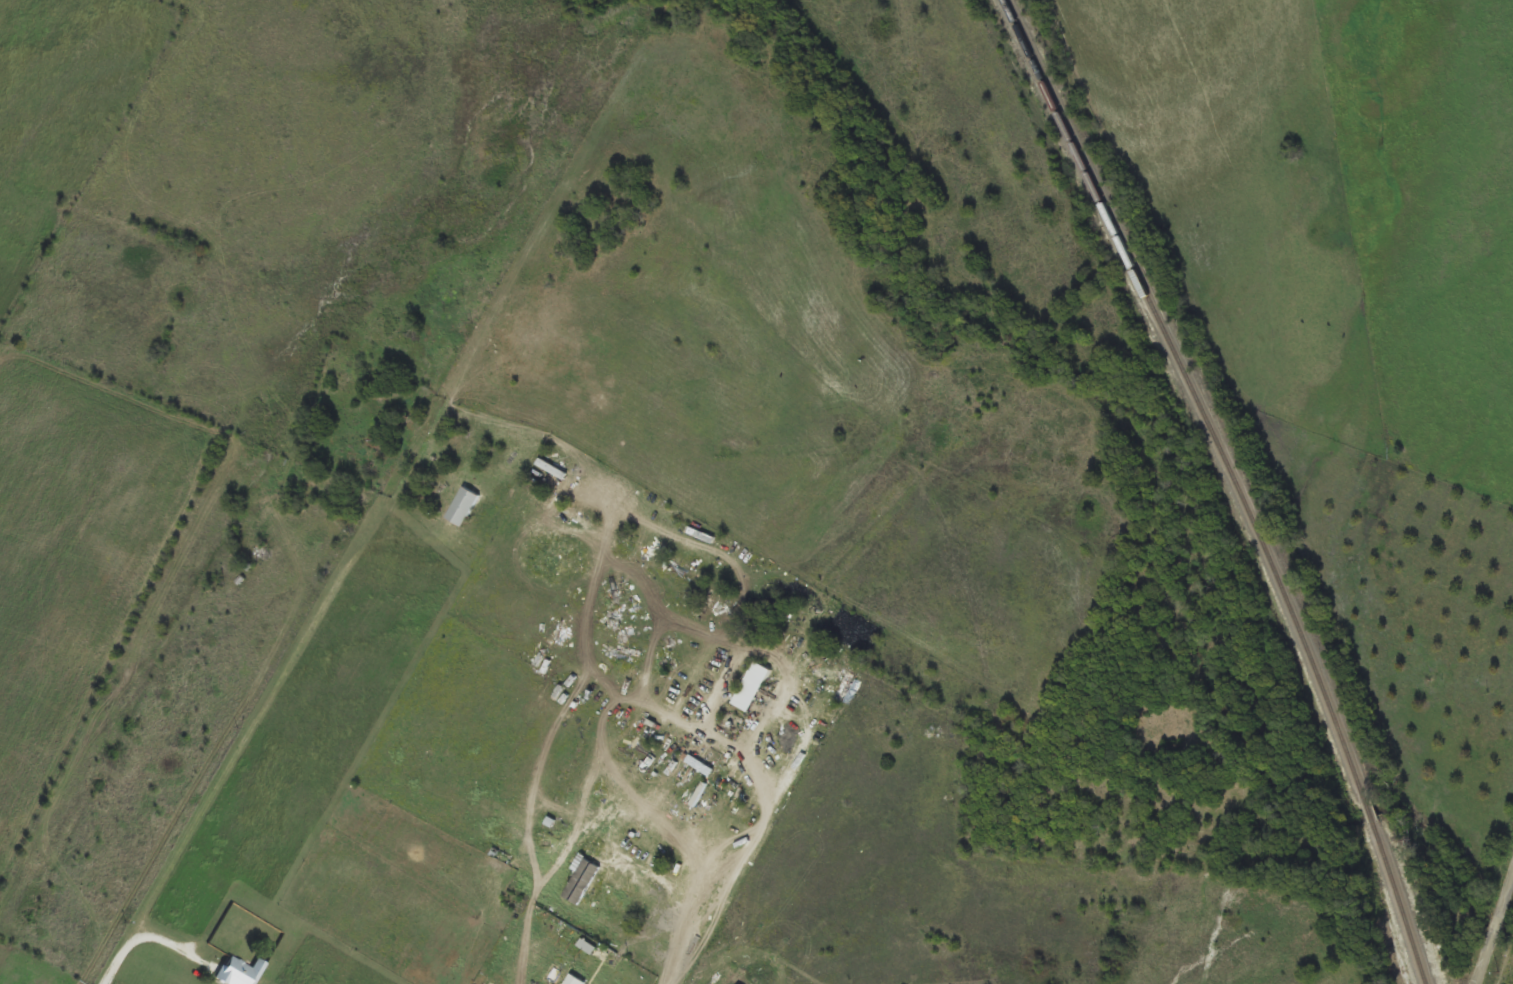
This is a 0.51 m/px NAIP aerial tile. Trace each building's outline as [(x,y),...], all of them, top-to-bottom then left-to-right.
[(481,497),(464,487),(446,517),(463,528),(481,497)] [(749,713),(771,670),(754,661),(732,704),(749,713)] [(256,959),(251,967),(229,955),(215,979),(223,983),(255,983),(266,964),(256,959)] [(585,982),(570,974),(565,983),(584,983),(585,982)]
